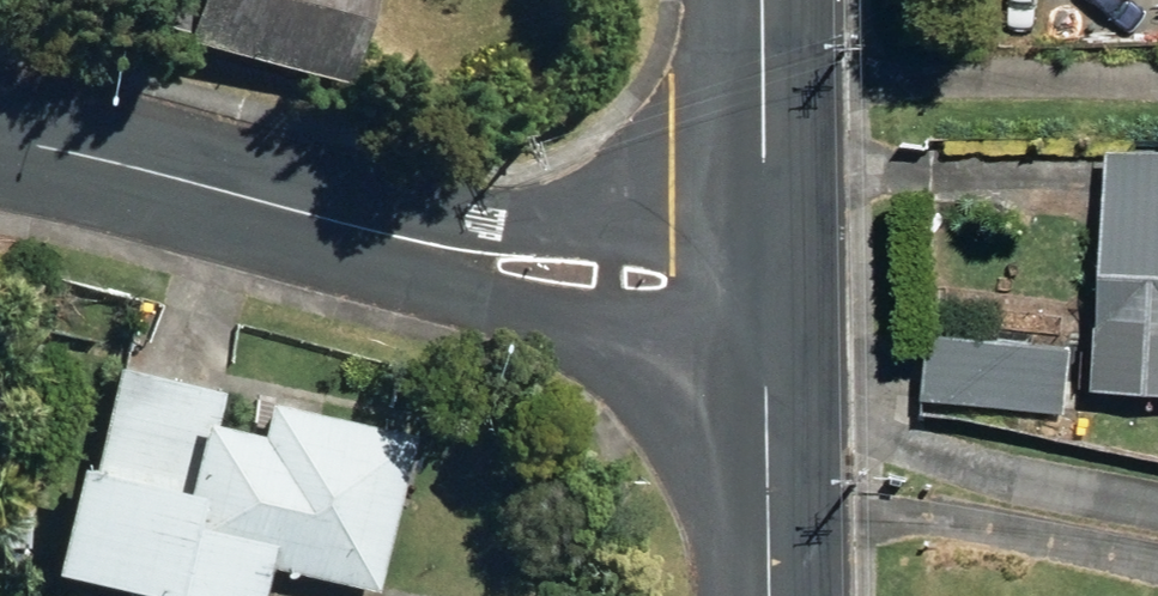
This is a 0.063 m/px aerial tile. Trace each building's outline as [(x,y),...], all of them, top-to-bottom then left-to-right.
[(354,87),(377,0),(171,0),(163,30),(197,40),(196,45),(354,87)] [(1157,384),(1157,145),(1118,142),(1103,381),(1157,384)] [(930,392),(1070,409),(1078,344),(938,327),(930,392)] [(220,595),(264,595),(272,558),(384,583),(421,430),(281,397),(273,425),(219,414),(227,384),(124,359),(103,451),(91,447),(65,560),(220,595)]
